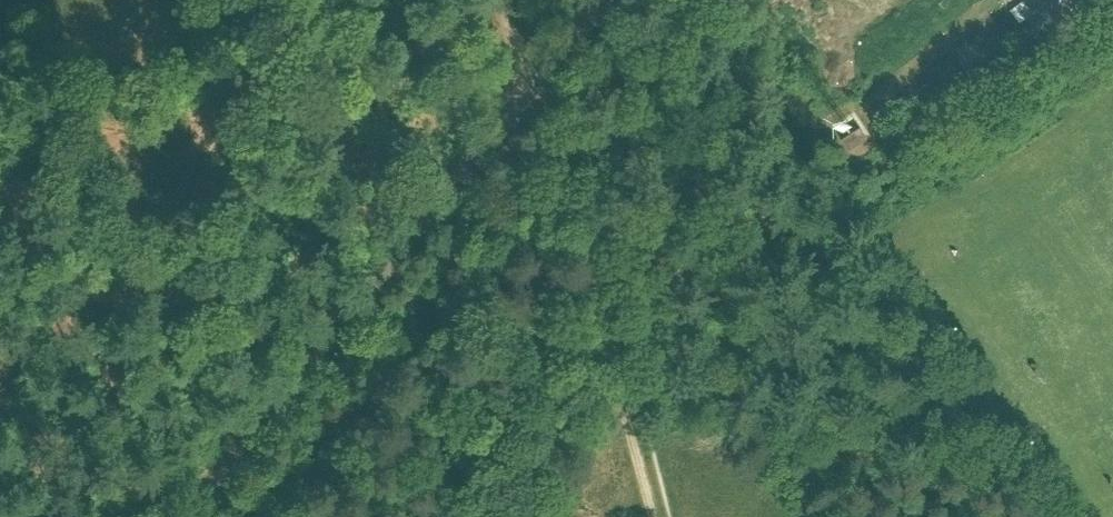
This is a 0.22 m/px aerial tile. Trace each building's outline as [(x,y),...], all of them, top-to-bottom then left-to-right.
[(860,129),(842,141),(849,152),(868,140),(860,129)]
